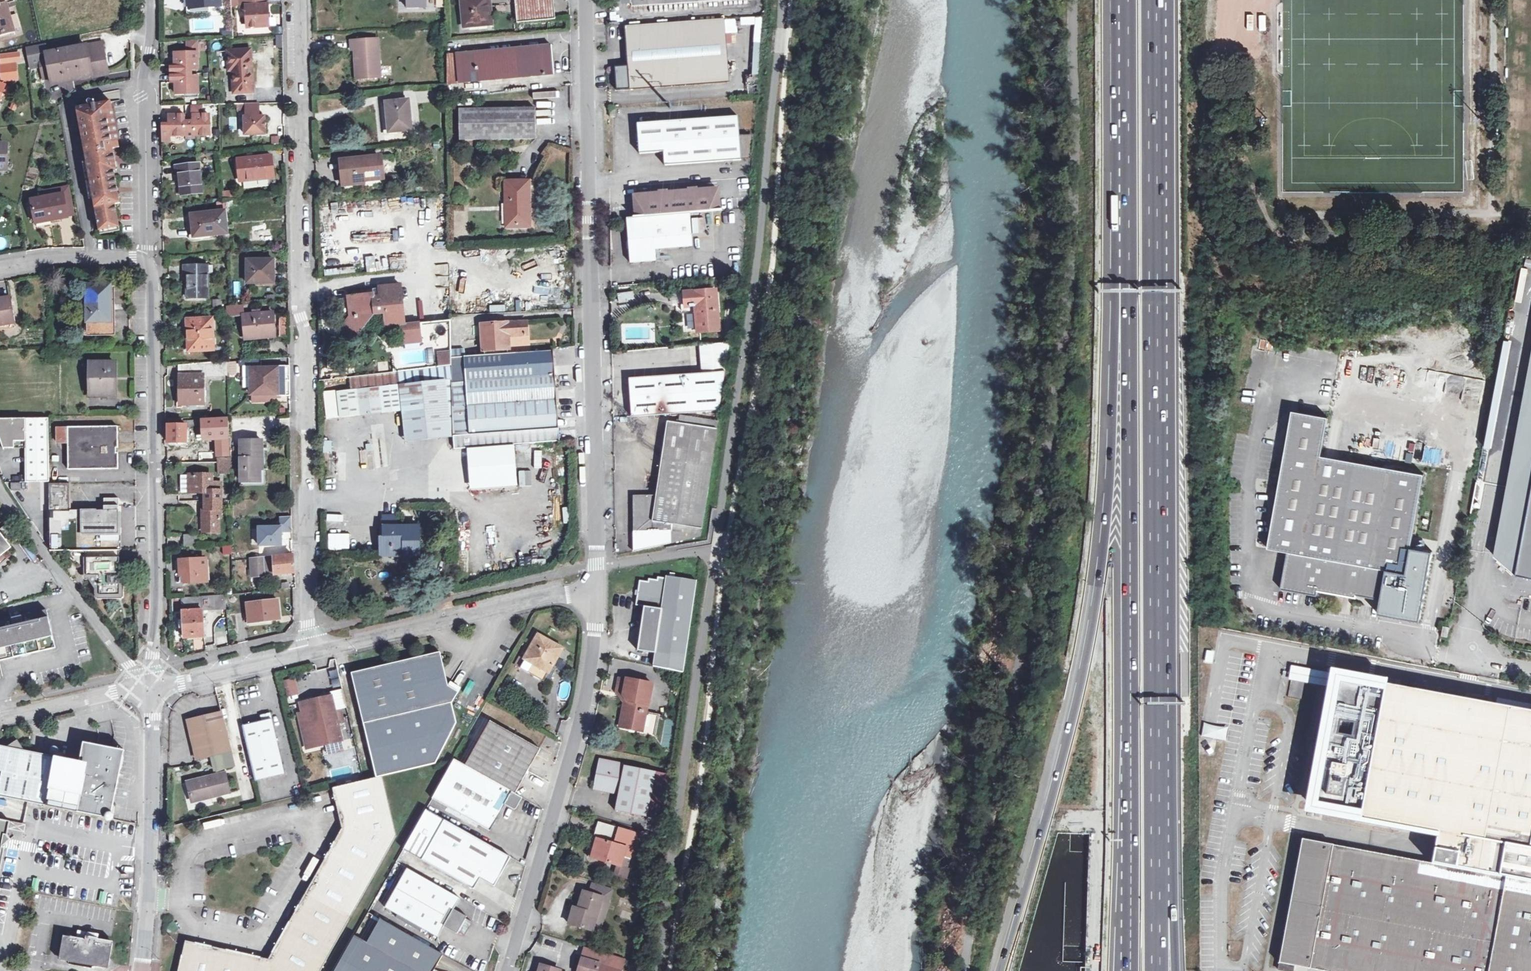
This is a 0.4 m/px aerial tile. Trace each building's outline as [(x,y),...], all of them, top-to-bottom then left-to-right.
[(11,4),(10,0),(0,0),(0,36),(15,32),(8,5),(11,4)] [(220,6),(220,0),(189,0),(190,8),(220,6)] [(241,8),(247,7),(249,27),(270,26),(267,0),(240,0),(241,8)] [(405,9),(425,9),(425,0),(404,0),(405,9)] [(492,26),(490,0),(462,0),(465,28),(492,26)] [(556,19),(554,0),(515,0),(517,23),(556,19)] [(734,20),(725,21),(725,19),(625,27),(630,89),(730,81),(727,33),(735,32),(734,20)] [(199,33),(200,24),(189,23),(189,32),(199,33)] [(352,49),(355,49),(355,64),(358,63),(359,77),(380,76),(378,38),(351,40),(352,49)] [(186,53),(173,53),(173,67),(169,67),(169,85),(174,85),(175,96),(200,96),(199,42),(185,42),(186,53)] [(48,54),(49,57),(53,78),(54,84),(109,74),(103,43),(48,54)] [(42,55),(48,54),(47,45),(29,49),(33,69),(44,66),(42,55)] [(459,83),(555,74),(552,46),(456,55),(459,83)] [(229,72),(233,71),(235,94),(255,92),(251,51),(228,53),(229,72)] [(15,53),(2,55),(3,62),(15,61),(15,53)] [(456,55),(447,56),(448,85),(459,83),(456,55)] [(3,81),(19,80),(17,64),(1,65),(3,81)] [(386,134),(413,131),(410,100),(383,103),(386,134)] [(111,101),(77,107),(85,153),(99,231),(120,227),(116,204),(120,203),(114,171),(113,164),(116,163),(115,158),(114,149),(120,148),(111,101)] [(259,104),(247,104),(247,118),(245,118),(246,135),(266,135),(265,117),(260,117),(259,104)] [(162,124),(162,143),(212,141),(211,115),(202,115),(202,106),(191,106),(192,123),(186,123),(186,113),(168,114),(168,124),(162,124)] [(461,140),(537,139),(536,108),(461,109),(461,140)] [(698,157),(741,153),(738,116),(637,124),(639,154),(663,153),(664,159),(698,157)] [(741,161),(741,153),(698,157),(664,159),(664,166),(741,161)] [(240,181),(274,177),(272,156),(238,160),(240,181)] [(342,161),(344,179),(355,179),(356,183),(365,182),(365,180),(374,179),(374,177),(383,176),(381,156),(342,161)] [(178,174),(181,174),(184,194),(204,192),(200,163),(177,166),(178,174)] [(384,184),(383,176),(374,177),(374,179),(365,180),(365,182),(356,183),(355,179),(344,179),(345,188),(384,184)] [(507,227),(528,227),(528,204),(531,204),(531,182),(506,182),(507,227)] [(1521,201),(1530,200),(1530,185),(1521,185),(1521,201)] [(45,192),(46,198),(64,195),(67,218),(76,217),(70,187),(45,192)] [(235,206),(234,199),(233,199),(232,190),(223,191),(225,207),(235,206)] [(636,197),(637,218),(685,214),(692,214),(721,211),(719,190),(698,192),(698,194),(660,197),(660,195),(636,197)] [(52,221),(67,218),(64,195),(46,198),(32,201),(36,227),(52,224),(52,221)] [(198,222),(193,222),(194,236),(228,232),(226,210),(197,214),(198,222)] [(695,247),(692,214),(685,214),(637,218),(628,219),(631,264),(658,262),(657,250),(695,247)] [(435,250),(446,248),(445,241),(434,243),(435,250)] [(248,283),(273,283),(272,273),(274,273),(274,260),(247,260),(248,283)] [(184,276),(187,276),(187,298),(208,298),(208,266),(184,266),(184,276)] [(452,358),(452,336),(451,319),(406,324),(402,285),(379,288),(380,297),(374,298),(374,294),(349,297),(351,316),(344,325),(357,335),(374,314),(387,313),(388,326),(402,324),(404,344),(392,345),(395,372),(440,367),(452,366),(452,358)] [(91,329),(89,329),(89,335),(117,335),(116,317),(113,317),(112,286),(90,286),(91,329)] [(686,307),(696,306),(698,332),(719,331),(716,290),(685,292),(686,307)] [(0,299),(0,330),(15,327),(10,298),(0,299)] [(244,314),(245,334),(268,333),(268,336),(275,336),(273,312),(244,314)] [(189,351),(214,350),(213,319),(187,320),(189,351)] [(467,381),(556,375),(555,351),(510,354),(509,336),(528,335),(527,322),(482,324),(483,351),(485,351),(485,356),(452,358),(452,366),(453,379),(453,382),(467,381)] [(92,389),(100,389),(100,395),(116,395),(116,363),(91,363),(92,389)] [(228,363),(179,364),(181,405),(204,404),(203,376),(228,376),(228,363)] [(350,390),(453,379),(452,366),(440,367),(395,372),(391,373),(349,377),(350,390)] [(252,395),(278,394),(276,368),(250,369),(252,395)] [(632,416),(674,412),(720,408),(724,369),(629,377),(632,416)] [(1351,388),(1356,372),(1344,369),(1339,385),(1351,388)] [(560,441),(556,375),(467,381),(468,405),(453,406),(454,424),(454,437),(454,449),(470,448),(515,444),(560,441)] [(337,391),(340,417),(403,411),(407,442),(454,437),(454,424),(453,406),(453,382),(453,379),(350,390),(337,391)] [(453,382),(453,406),(468,405),(467,381),(453,382)] [(340,417),(337,391),(323,393),(326,419),(340,417)] [(1381,599),(1382,599),(1387,569),(1407,573),(1411,548),(1424,474),(1321,455),(1328,417),(1293,410),(1269,548),(1289,551),(1282,589),(1317,595),(1318,590),(1356,597),(1357,594),(1381,599)] [(678,423),(718,428),(718,422),(680,415),(678,423)] [(49,418),(0,419),(0,435),(5,448),(15,448),(15,441),(26,441),(26,448),(27,482),(50,482),(49,418)] [(203,419),(203,427),(204,439),(215,439),(216,459),(230,459),(228,418),(203,419)] [(714,454),(718,428),(678,423),(668,421),(657,495),(634,496),(634,552),(672,543),(702,536),(714,454)] [(186,425),(168,425),(168,443),(186,443),(186,425)] [(69,469),(119,469),(118,427),(68,427),(69,469)] [(241,481),(266,481),(266,458),(263,458),(263,441),(241,441),(241,481)] [(515,444),(470,448),(473,487),(518,484),(515,444)] [(188,473),(188,474),(189,490),(204,491),(204,510),(220,509),(219,484),(210,484),(210,473),(196,473),(188,473)] [(71,551),(120,550),(119,516),(119,507),(104,507),(104,511),(71,512),(71,483),(50,484),(51,551),(71,551)] [(1516,573),(1530,576),(1530,496),(1516,573)] [(220,517),(220,509),(204,510),(203,510),(204,532),(219,532),(218,517),(220,517)] [(397,517),(384,517),(384,527),(381,527),(381,555),(405,555),(405,561),(420,561),(420,527),(397,527),(397,517)] [(12,548),(0,533),(0,557),(12,548)] [(342,550),(342,534),(330,534),(330,550),(342,550)] [(184,536),(185,547),(198,546),(198,535),(184,536)] [(231,544),(224,545),(224,554),(232,554),(231,544)] [(1433,551),(1411,548),(1407,573),(1387,569),(1382,599),(1381,599),(1378,614),(1420,621),(1433,551)] [(120,595),(120,550),(71,551),(71,558),(79,565),(90,565),(90,583),(100,583),(100,595),(120,595)] [(293,555),(251,558),(253,576),(296,573),(295,555),(293,555)] [(181,575),(184,575),(187,575),(188,582),(207,582),(206,560),(200,560),(200,559),(180,560),(181,575)] [(683,671),(685,659),(694,601),(697,581),(667,576),(666,579),(657,577),(657,581),(649,580),(648,583),(639,582),(636,605),(644,607),(637,651),(656,653),(654,667),(683,671)] [(453,580),(443,583),(445,589),(455,587),(453,580)] [(182,598),(183,619),(184,628),(185,638),(205,636),(203,611),(227,609),(226,595),(182,598)] [(250,622),(281,618),(278,600),(248,604),(250,622)] [(14,658),(12,649),(28,646),(30,654),(55,648),(46,610),(0,621),(0,661),(14,658)] [(1442,634),(1448,635),(1450,625),(1444,624),(1442,634)] [(1215,646),(1217,634),(1209,633),(1207,645),(1215,646)] [(544,681),(562,649),(538,636),(520,668),(544,681)] [(14,658),(30,654),(28,646),(12,649),(14,658)] [(1205,650),(1204,662),(1213,663),(1214,651),(1205,650)] [(460,692),(450,686),(439,680),(445,668),(442,652),(401,661),(426,766),(437,764),(458,723),(453,703),(460,692)] [(384,776),(426,766),(401,661),(353,673),(378,778),(384,776)] [(1209,680),(1211,665),(1204,664),(1201,679),(1209,680)] [(1289,680),(1330,687),(1333,673),(1291,665),(1289,680)] [(450,686),(445,668),(439,680),(450,686)] [(1385,684),(1386,679),(1334,669),(1333,673),(1330,687),(1310,795),(1315,796),(1313,807),(1360,816),(1359,819),(1437,834),(1431,863),(1530,881),(1530,711),(1385,684)] [(283,679),(286,697),(299,694),(296,677),(283,679)] [(623,707),(621,719),(630,721),(629,727),(656,732),(659,714),(646,711),(647,704),(649,704),(653,683),(640,680),(640,682),(619,678),(617,693),(626,695),(628,699),(626,707),(623,707)] [(307,749),(327,744),(343,741),(332,696),(301,703),(303,712),(307,728),(303,729),(307,749)] [(211,756),(231,751),(222,711),(188,720),(197,759),(211,756)] [(299,713),(303,729),(307,728),(303,712),(299,713)] [(243,726),(256,781),(286,774),(272,713),(262,716),(263,722),(243,726)] [(491,722),(466,766),(516,794),(540,750),(491,722)] [(15,740),(3,748),(15,750),(20,748),(15,740)] [(345,750),(343,741),(327,744),(329,754),(345,750)] [(68,761),(57,808),(106,818),(111,819),(124,752),(83,744),(79,763),(68,761)] [(1,772),(0,777),(0,797),(24,802),(57,808),(68,761),(23,752),(20,748),(15,750),(3,748),(0,750),(0,772),(1,772)] [(235,765),(231,751),(211,756),(215,770),(235,765)] [(516,794),(466,766),(455,759),(433,799),(490,831),(505,806),(512,810),(514,810),(516,810),(517,809),(524,798),(516,794)] [(600,789),(618,792),(615,809),(661,818),(670,774),(600,760),(596,781),(601,782),(600,789)] [(212,792),(213,797),(231,793),(226,774),(188,783),(192,797),(212,792)] [(185,950),(279,970),(322,970),(398,836),(384,776),(378,778),(334,789),(344,829),(269,961),(186,942),(185,950)] [(1298,790),(1295,801),(1302,803),(1304,792),(1298,790)] [(193,801),(213,797),(212,792),(192,797),(193,801)] [(427,811),(426,810),(404,851),(474,890),(480,879),(494,887),(511,857),(427,811)] [(3,847),(12,840),(7,834),(10,822),(0,820),(0,862),(3,847)] [(587,857),(619,866),(622,857),(628,858),(631,859),(638,834),(597,822),(587,857)] [(1331,970),(1530,970),(1530,881),(1431,863),(1303,839),(1279,967),(1296,970),(1297,965),(1331,970)] [(622,857),(619,866),(625,868),(628,858),(622,857)] [(457,935),(458,933),(464,936),(472,923),(466,919),(468,917),(455,909),(460,899),(408,869),(386,908),(438,938),(444,927),(457,935)] [(570,923),(592,930),(601,899),(608,901),(612,889),(592,884),(590,892),(584,890),(578,909),(574,908),(570,923)] [(599,932),(608,901),(601,899),(592,930),(599,932)] [(344,957),(369,970),(436,970),(434,970),(443,955),(381,920),(367,944),(355,937),(344,957)] [(60,962),(109,969),(114,941),(99,939),(99,933),(86,931),(85,939),(65,935),(60,962)] [(185,950),(180,970),(279,970),(185,950)] [(344,957),(335,970),(369,970),(344,957)] [(580,970),(621,970),(622,970),(583,960),(580,970)]
